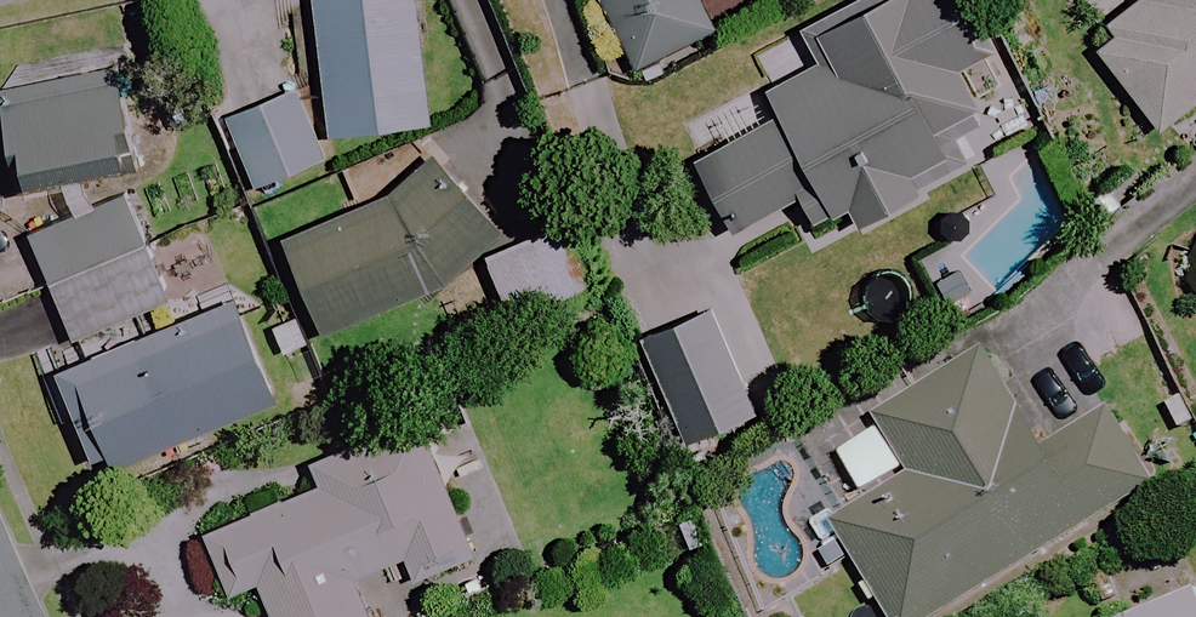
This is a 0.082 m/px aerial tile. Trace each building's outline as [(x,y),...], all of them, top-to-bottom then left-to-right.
[(415,0),(316,0),(334,138),(431,126),(415,0)] [(644,68),(716,30),(700,0),(608,0),(644,68)] [(992,68),(956,0),(893,0),(808,45),(821,68),(767,96),(781,121),(699,165),(738,238),(807,201),(820,226),(852,209),(861,226),(968,170),(950,135),(989,114),(971,79),(992,68)] [(1110,19),(1121,34),(1101,49),(1161,130),(1195,104),(1195,0),(1135,0),(1110,19)] [(140,166),(118,50),(0,73),(0,78),(21,189),(68,178),(81,211),(34,229),(77,335),(171,295),(129,189),(101,201),(91,176),(140,166)] [(327,162),(304,96),(235,119),(258,186),(327,162)] [(575,216),(492,249),(488,245),(510,225),(439,146),(393,187),(288,232),(329,331),(452,278),(483,250),(493,259),(521,329),(604,298),(575,216)] [(1121,420),(1110,402),(1139,386),(1075,275),(967,337),(979,358),(880,414),(917,478),(838,523),(892,616),(944,616),(1162,492),(1121,420)] [(96,467),(110,461),(114,470),(278,402),(237,303),(73,370),(58,376),(96,467)] [(755,415),(711,314),(642,344),(686,445),(755,415)] [(478,557),(422,420),(318,463),(327,485),(208,534),(233,594),(262,582),(277,616),(369,616),(353,579),(408,556),(418,582),(478,557)] [(1127,616),(1195,616),(1195,588),(1127,616)]
